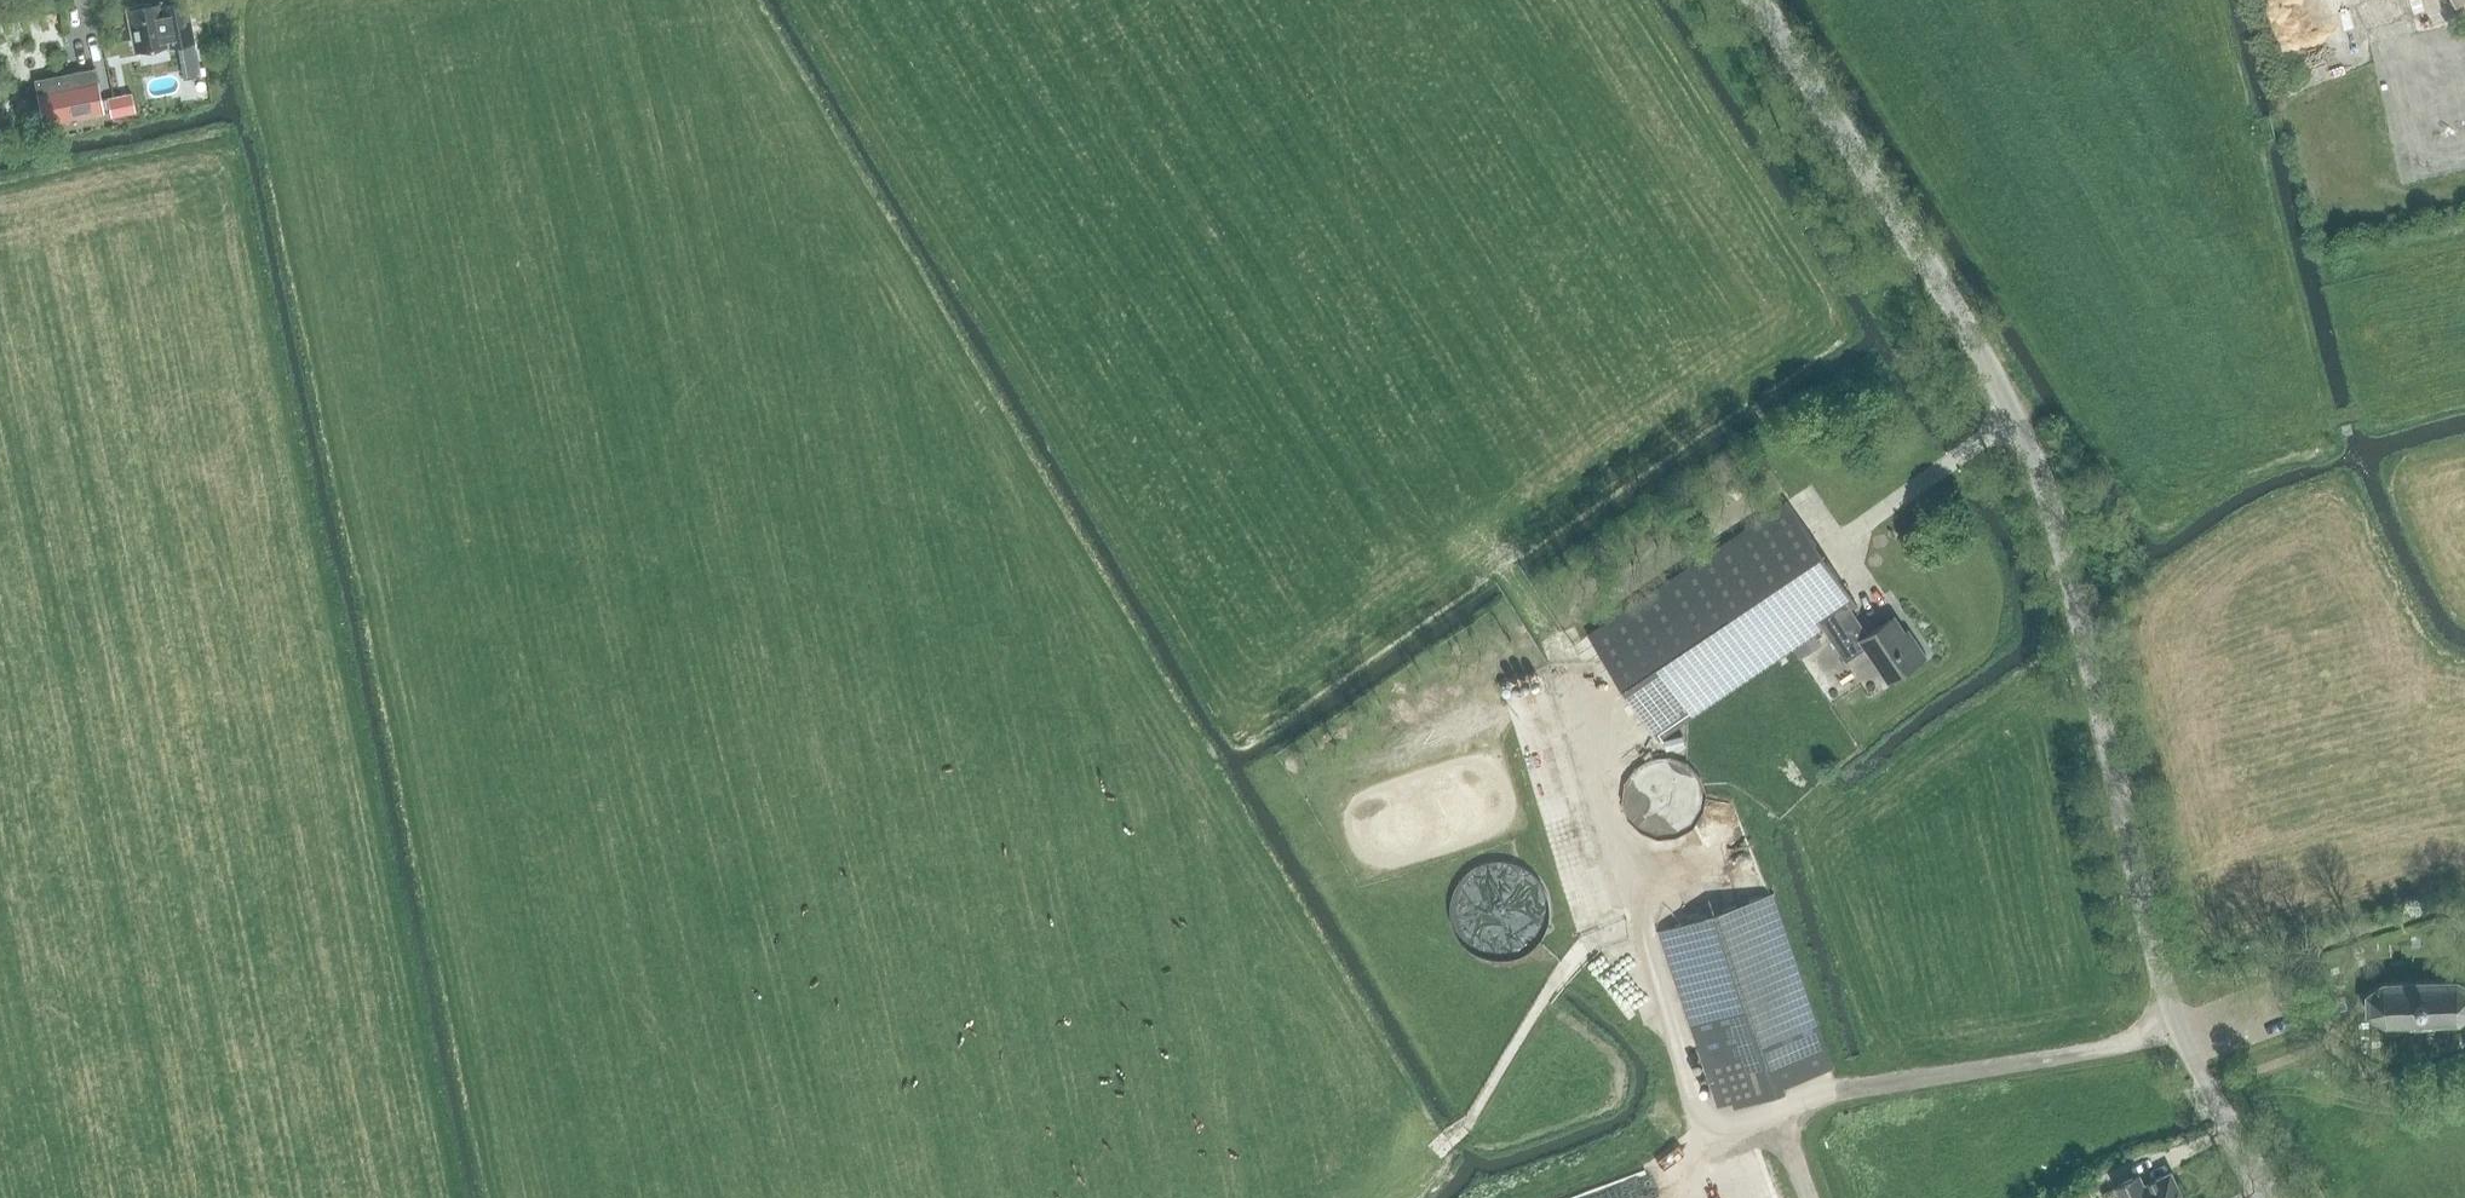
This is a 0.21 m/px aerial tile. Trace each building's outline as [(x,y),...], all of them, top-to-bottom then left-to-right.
[(132,8),(127,8),(135,51),(167,44),(168,46),(194,41),(186,1),(161,6),(161,2),(145,5),(142,3),(135,5),(132,8)] [(34,79),(43,124),(104,112),(95,67),(34,79)] [(107,97),(111,116),(135,111),(131,92),(107,97)] [(1911,640),(1895,616),(1868,634),(1851,609),(1857,605),(1787,501),(1588,634),(1658,738),(1824,627),(1846,661),(1866,647),(1889,681),(1927,656),(1915,638),(1911,640)] [(1547,939),(1546,865),(1468,866),(1469,940),(1547,939)] [(1659,931),(1718,1107),(1833,1069),(1774,892),(1659,931)] [(2368,1013),(2387,1022),(2412,1022),(2412,1023),(2434,1022),(2434,1021),(2459,1020),(2464,1016),(2464,983),(2458,979),(2384,981),(2367,993),(2368,1013)] [(2116,1186),(2122,1197),(2184,1197),(2171,1171),(2145,1184),(2140,1174),(2116,1186)]
